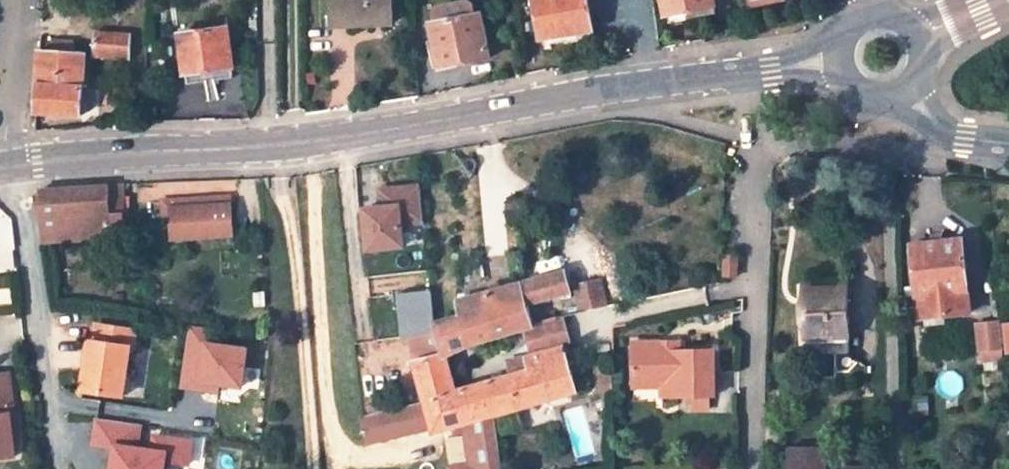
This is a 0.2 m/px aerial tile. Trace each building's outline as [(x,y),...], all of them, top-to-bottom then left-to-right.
[(333,16),(333,28),(394,26),(393,0),(332,0),(333,16)] [(541,40),(566,36),(593,31),(588,0),(534,0),(541,40)] [(666,16),(686,12),(715,7),(714,0),(663,0),(666,16)] [(756,8),(787,2),(787,0),(754,0),(756,8)] [(716,14),(715,7),(686,12),(688,20),(716,14)] [(480,14),(433,23),(442,69),(490,60),(480,14)] [(227,27),(180,34),(186,75),(234,68),(227,27)] [(593,31),(566,36),(567,44),(594,38),(593,31)] [(132,35),(97,33),(95,56),(130,59),(132,35)] [(52,40),(51,53),(74,54),(75,41),(52,40)] [(81,116),(85,55),(74,54),(51,53),(40,52),(36,115),(81,116)] [(234,68),(186,75),(188,86),(236,79),(234,68)] [(37,189),(44,244),(69,241),(111,237),(111,217),(125,216),(124,185),(37,189)] [(364,208),(368,249),(404,246),(402,223),(424,221),(419,185),(380,189),(382,206),(364,208)] [(176,203),(175,239),(237,237),(237,201),(176,203)] [(913,246),(918,295),(920,317),(970,312),(967,286),(963,241),(913,246)] [(737,258),(724,257),(724,277),(736,277),(737,258)] [(534,323),(528,303),(565,293),(571,292),(565,271),(559,273),(456,300),(458,318),(469,346),(527,329),(535,327),(534,323)] [(601,280),(577,285),(582,313),(606,308),(601,280)] [(809,285),(803,285),(805,337),(822,336),(849,335),(844,283),(839,283),(839,287),(809,289),(809,285)] [(457,390),(448,353),(444,355),(435,324),(431,290),(400,293),(403,338),(410,337),(411,344),(415,361),(414,361),(425,402),(457,394),(457,390)] [(998,311),(977,313),(981,350),(1002,349),(998,311)] [(562,337),(531,344),(534,352),(564,345),(570,344),(563,317),(557,318),(562,337)] [(458,318),(435,324),(444,355),(448,353),(469,346),(458,318)] [(535,327),(527,329),(531,344),(562,337),(557,318),(534,323),(535,327)] [(247,344),(207,338),(209,327),(187,323),(177,387),(217,393),(219,385),(240,388),(247,344)] [(84,372),(82,390),(122,395),(124,379),(128,379),(135,330),(94,324),(87,372),(84,372)] [(850,353),(849,335),(822,336),(823,355),(850,353)] [(512,375),(479,384),(484,402),(492,401),(496,415),(578,392),(564,345),(534,352),(524,354),(524,356),(508,360),(512,375)] [(665,346),(633,347),(634,384),(662,383),(663,392),(663,401),(716,400),(714,354),(680,355),(665,355),(665,346)] [(680,346),(665,346),(665,355),(680,355),(680,346)] [(0,376),(0,460),(14,458),(13,442),(9,416),(13,416),(8,375),(0,376)] [(634,392),(663,392),(662,383),(634,384),(634,392)] [(457,394),(425,402),(433,433),(453,427),(466,423),(496,415),(492,401),(484,402),(479,384),(457,390),(457,394)] [(370,415),(390,411),(387,401),(368,406),(370,415)] [(369,442),(401,434),(395,409),(390,411),(370,415),(363,417),(369,442)] [(108,448),(106,468),(162,468),(163,463),(189,466),(192,436),(143,431),(144,422),(93,417),(90,446),(108,448)] [(466,423),(453,427),(455,436),(469,431),(466,423)] [(789,451),(789,468),(828,468),(828,451),(789,451)]
